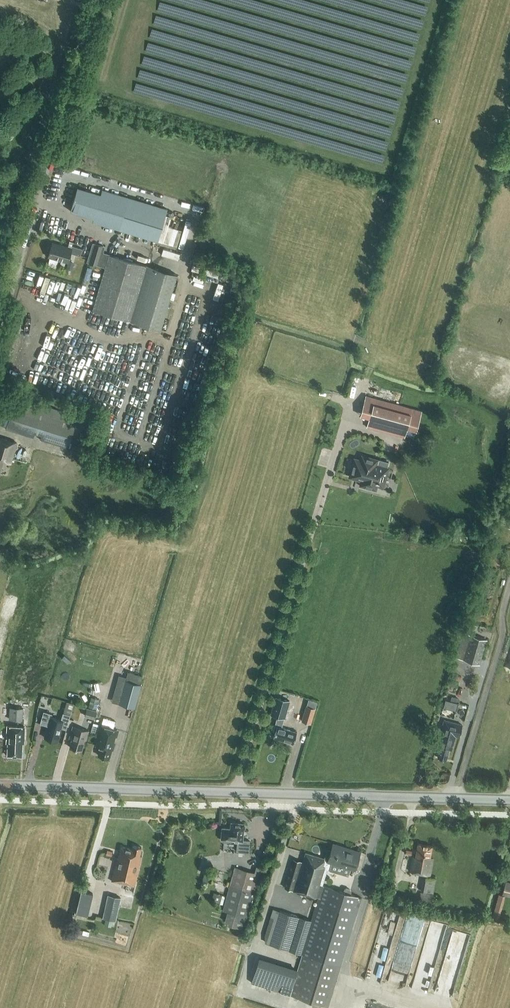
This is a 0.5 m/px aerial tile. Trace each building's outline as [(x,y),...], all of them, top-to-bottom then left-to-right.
[(286,25),(293,22),(291,16),(284,18),(286,25)] [(70,211),(93,218),(100,193),(77,186),(70,211)] [(102,188),(100,193),(93,218),(92,221),(158,241),(167,208),(102,188)] [(148,266),(109,254),(103,252),(105,246),(92,242),(87,262),(105,267),(93,310),(131,321),(160,330),(177,274),(148,266)] [(71,248),(52,243),(48,256),(68,262),(70,253),(80,256),(82,249),(72,246),(71,248)] [(180,257),(181,252),(166,247),(164,253),(180,257)] [(416,430),(421,410),(366,395),(360,415),(369,418),(367,427),(404,437),(407,428),(416,430)] [(15,397),(13,406),(4,403),(0,416),(0,424),(7,426),(6,429),(34,437),(35,434),(41,436),(40,439),(68,448),(75,425),(78,416),(15,397)] [(3,461),(11,463),(17,442),(0,437),(0,470),(3,461)] [(379,459),(378,462),(377,461),(378,459),(361,454),(360,459),(355,458),(349,477),(361,480),(359,486),(377,491),(378,485),(385,487),(389,469),(387,469),(389,462),(379,459)] [(480,664),(487,639),(470,634),(463,659),(480,664)] [(135,708),(141,685),(139,684),(142,675),(128,672),(120,704),(135,708)] [(452,679),(450,686),(456,688),(458,682),(452,679)] [(100,698),(91,696),(89,706),(97,709),(100,698)] [(290,700),(276,696),(271,714),(278,715),(284,717),(290,700)] [(460,709),(462,701),(450,698),(448,705),(460,709)] [(77,717),(80,706),(74,704),(71,716),(77,717)] [(306,705),(301,720),(310,723),(315,708),(306,705)] [(22,720),(23,708),(10,707),(9,719),(22,720)] [(95,719),(97,710),(87,707),(84,716),(95,719)] [(61,720),(51,717),(52,713),(44,711),(40,723),(48,725),(44,737),(58,741),(62,727),(66,728),(70,714),(63,712),(61,720)] [(293,744),(297,732),(282,727),(284,717),(278,715),(273,730),(275,731),(275,732),(274,737),(293,744)] [(459,737),(462,724),(444,720),(436,753),(438,753),(437,756),(446,759),(449,748),(452,749),(456,736),(459,737)] [(101,746),(98,754),(109,758),(112,749),(113,749),(115,744),(113,743),(117,729),(102,725),(96,745),(101,746)] [(24,743),(24,726),(7,726),(6,743),(8,743),(7,755),(22,756),(22,743),(24,743)] [(86,739),(89,731),(73,726),(69,739),(72,740),(70,747),(81,750),(85,739),(86,739)] [(242,839),(244,824),(231,822),(231,828),(222,828),(221,838),(222,840),(224,841),(228,842),(230,841),(231,839),(238,840),(237,851),(249,852),(250,840),(242,839)] [(355,869),(360,852),(333,843),(328,859),(306,852),(303,862),(301,861),(299,868),(292,866),(285,888),(318,897),(311,920),(280,911),(269,944),(311,957),(299,997),(328,1006),(361,897),(320,884),(325,868),(332,870),(334,863),(355,869)] [(430,857),(432,846),(418,843),(415,857),(412,856),(410,871),(427,874),(427,876),(423,876),(421,890),(433,892),(436,878),(429,877),(430,875),(433,857),(430,857)] [(140,855),(142,847),(133,845),(132,849),(121,846),(119,856),(117,855),(111,881),(127,884),(127,883),(135,885),(142,855),(140,855)] [(247,917),(260,867),(256,866),(254,872),(235,867),(224,910),(231,912),(228,925),(242,928),(244,920),(242,920),(243,916),(247,917)] [(86,919),(93,893),(81,890),(76,912),(77,912),(76,916),(86,919)] [(433,894),(420,891),(419,900),(431,902),(433,894)] [(116,920),(121,897),(108,894),(103,917),(106,918),(104,925),(111,926),(112,924),(114,924),(115,920),(116,920)] [(499,918),(505,896),(499,894),(492,917),(499,918)] [(395,943),(402,912),(387,908),(380,940),(395,943)] [(455,997),(471,932),(456,929),(453,941),(465,944),(463,952),(455,950),(453,958),(447,956),(438,993),(455,997)] [(290,994),(297,970),(259,958),(251,983),(290,994)]
